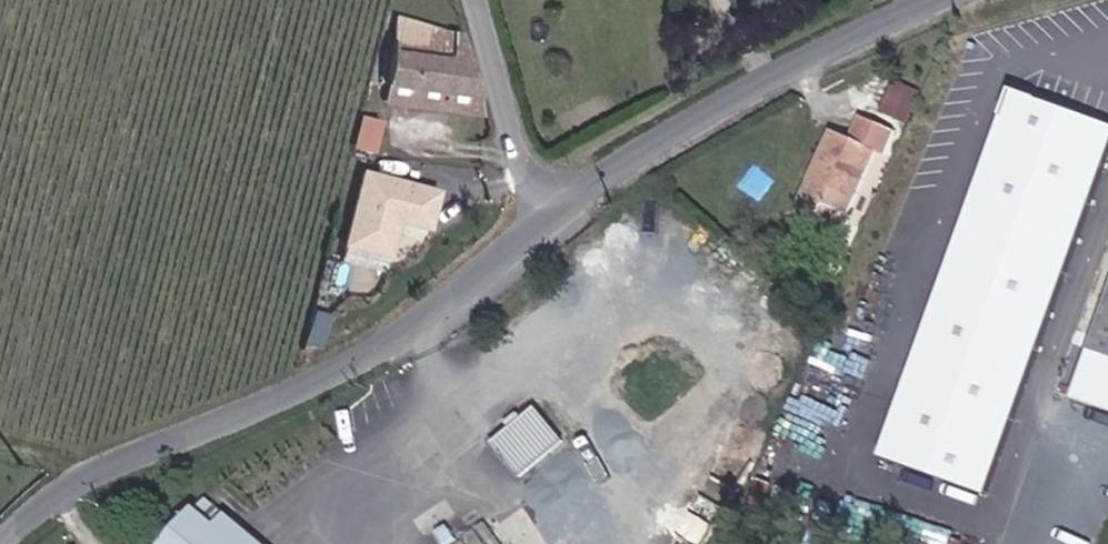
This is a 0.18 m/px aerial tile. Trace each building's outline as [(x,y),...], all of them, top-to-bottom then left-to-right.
[(394,74),(483,92),(466,29),(404,17),(394,74)] [(390,95),(488,110),(483,92),(394,74),(390,95)] [(883,108),(909,120),(924,90),(898,78),(883,108)] [(982,492),(1107,130),(1008,90),(882,451),(982,492)] [(381,149),(384,119),(362,116),(359,146),(381,149)] [(890,142),(861,130),(852,149),(829,139),(807,190),(826,200),(819,213),(843,225),(872,160),(882,165),(890,142)] [(371,169),(351,246),(398,258),(407,225),(437,232),(448,189),(371,169)] [(1065,394),(1107,409),(1107,271),(1065,394)] [(579,454),(557,420),(509,449),(531,485),(579,454)] [(232,521),(223,531),(197,511),(170,543),(260,543),(232,521)]
